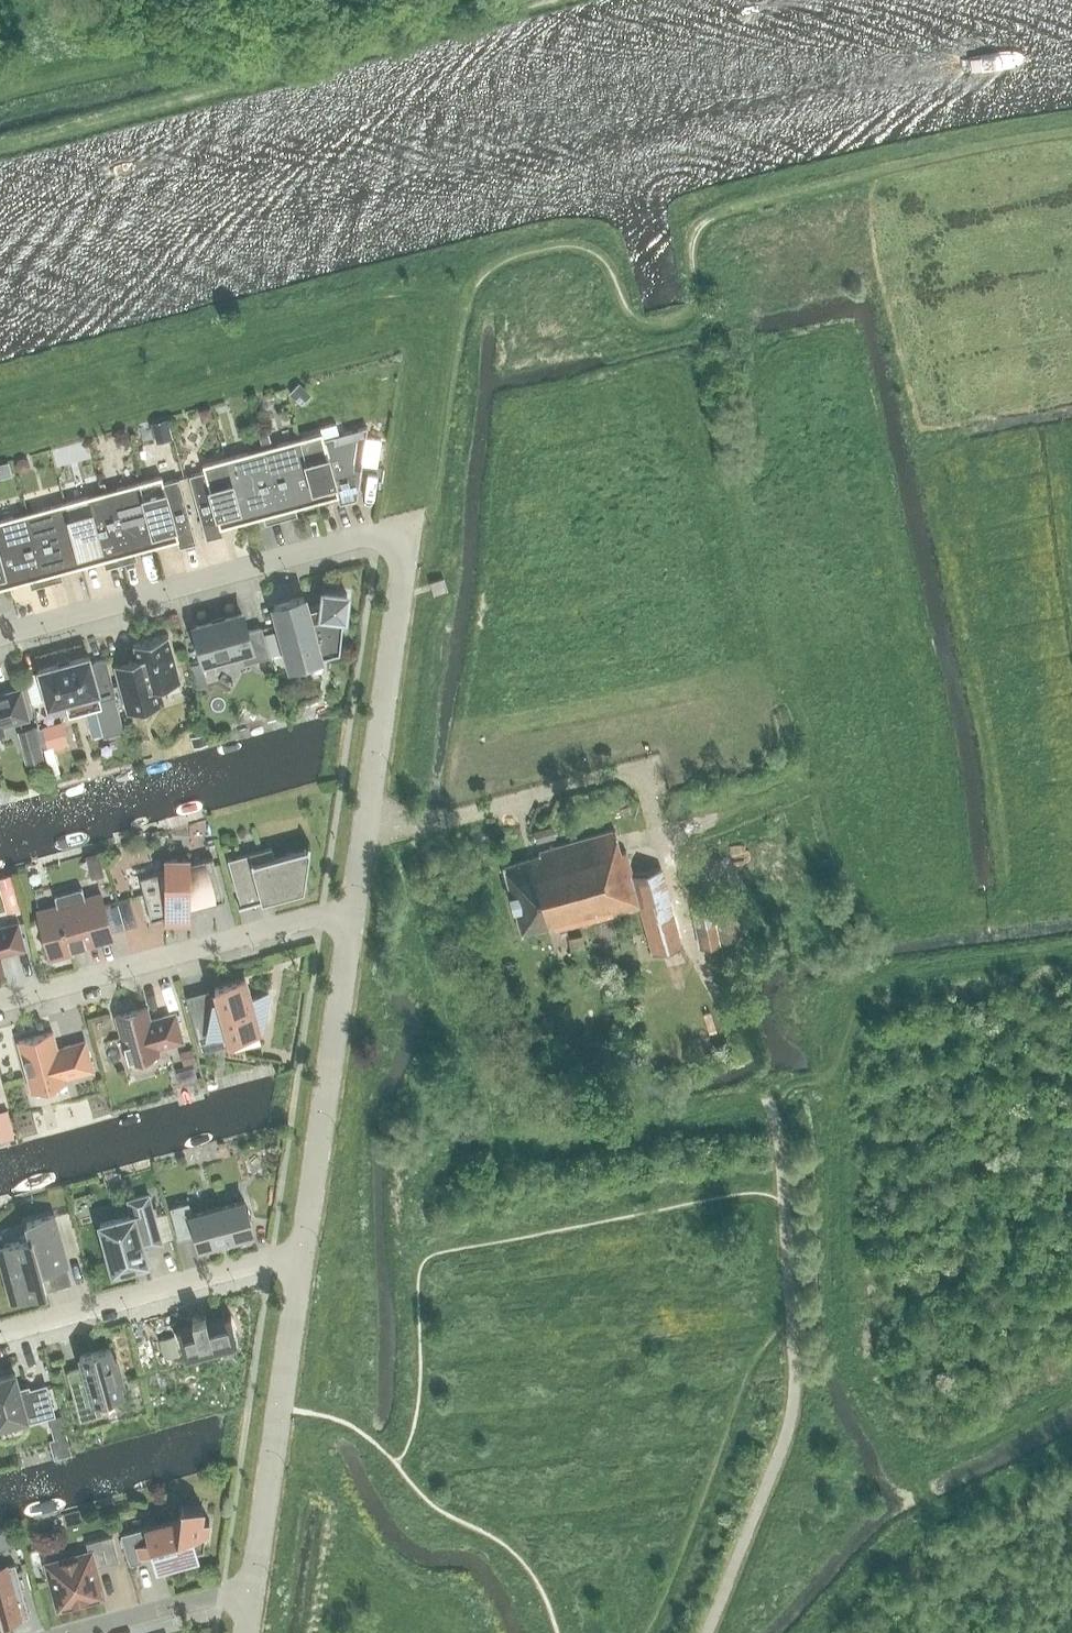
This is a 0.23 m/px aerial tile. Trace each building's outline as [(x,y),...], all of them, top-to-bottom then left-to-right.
[(300,383),(290,393),(300,403),(309,393),(300,383)] [(211,408),(200,411),(202,417),(207,420),(213,419),(211,408)] [(167,419),(154,422),(158,438),(164,436),(165,440),(172,438),(167,419)] [(299,438),(316,502),(337,496),(339,504),(356,499),(367,427),(324,439),(322,432),(299,438)] [(267,429),(258,432),(261,444),(267,429)] [(316,502),(299,438),(272,446),(262,448),(281,519),(297,515),(296,507),(316,502)] [(262,448),(225,458),(242,522),(263,516),(265,524),(281,519),(262,448)] [(242,522),(225,458),(202,465),(204,471),(189,475),(206,540),(223,535),(221,527),(242,522)] [(139,482),(156,545),(177,540),(179,547),(196,543),(179,478),(163,483),(161,476),(139,482)] [(156,545),(139,482),(102,492),(121,563),(137,559),(135,551),(156,545)] [(65,502),(82,566),(103,560),(105,568),(121,563),(102,492),(65,502)] [(82,566),(65,502),(28,512),(47,583),(63,579),(61,571),(82,566)] [(28,512),(0,520),(0,558),(8,586),(29,580),(31,588),(47,583),(28,512)] [(444,577),(429,582),(433,594),(448,590),(444,577)] [(323,604),(307,608),(304,597),(274,605),(291,666),(339,653),(343,617),(344,617),(347,594),(324,591),(323,604)] [(204,660),(240,651),(244,663),(270,656),(261,627),(246,631),(242,614),(195,626),(204,660)] [(275,632),(265,635),(271,656),(281,653),(275,632)] [(168,634),(133,644),(133,645),(134,645),(138,658),(113,665),(114,666),(115,666),(127,712),(126,712),(127,714),(165,703),(164,702),(163,702),(159,687),(181,681),(181,679),(180,680),(169,641),(168,635),(169,635),(168,634)] [(89,656),(38,670),(39,672),(46,699),(48,706),(66,701),(69,714),(69,715),(85,710),(92,737),(104,734),(104,735),(124,730),(114,696),(116,696),(106,659),(91,663),(89,656)] [(201,662),(191,665),(197,687),(207,684),(201,662)] [(28,718),(20,689),(0,694),(0,734),(2,733),(0,726),(28,718)] [(58,724),(43,728),(48,748),(64,744),(58,724)] [(35,727),(18,732),(22,750),(40,745),(35,727)] [(206,733),(194,737),(197,746),(208,743),(206,733)] [(41,751),(24,755),(26,764),(43,760),(41,751)] [(553,829),(537,832),(539,842),(555,838),(553,829)] [(621,853),(615,832),(608,833),(607,831),(605,831),(606,834),(589,839),(588,836),(586,837),(586,839),(570,843),(569,841),(567,842),(568,844),(556,847),(555,845),(552,846),(553,848),(543,851),(542,848),(539,849),(540,851),(538,852),(539,856),(504,865),(522,932),(552,924),(554,930),(640,907),(641,907),(633,876),(626,851),(621,853)] [(308,843),(308,847),(274,856),(272,847),(228,859),(240,903),(238,903),(238,905),(304,889),(310,844),(308,843)] [(97,854),(86,856),(92,878),(103,875),(97,854)] [(139,877),(150,920),(164,916),(164,922),(177,922),(177,920),(190,920),(190,909),(224,900),(224,898),(223,898),(212,858),(213,858),(213,857),(190,863),(190,860),(164,860),(164,870),(139,877)] [(661,869),(633,876),(641,907),(640,907),(652,952),(681,944),(661,869)] [(57,906),(37,912),(45,940),(43,941),(42,947),(46,950),(48,950),(50,958),(72,952),(71,949),(113,937),(101,894),(85,898),(82,888),(54,896),(57,906)] [(15,895),(2,899),(6,913),(19,909),(15,895)] [(691,908),(700,947),(722,942),(750,937),(742,897),(691,908)] [(25,949),(18,923),(0,928),(0,955),(25,949)] [(583,935),(568,938),(569,944),(584,941),(583,935)] [(220,1007),(192,1014),(202,1051),(224,1045),(223,1042),(259,1032),(256,1023),(264,1021),(268,994),(250,998),(245,980),(215,988),(220,1007)] [(146,1007),(116,1015),(128,1061),(159,1053),(158,1049),(183,1041),(176,1013),(150,1020),(146,1007)] [(53,1032),(19,1041),(32,1091),(66,1081),(65,1077),(93,1070),(85,1041),(57,1048),(53,1032)] [(192,1048),(182,1051),(186,1065),(196,1062),(192,1048)] [(0,1112),(0,1124),(10,1122),(7,1110),(0,1112)] [(132,1214),(100,1223),(114,1275),(131,1270),(130,1267),(147,1262),(143,1248),(160,1243),(161,1246),(162,1246),(148,1195),(128,1200),(132,1214)] [(170,1207),(178,1239),(196,1234),(200,1248),(253,1233),(244,1200),(192,1214),(189,1202),(170,1207)] [(12,1299),(36,1292),(37,1295),(47,1292),(41,1272),(67,1264),(54,1215),(26,1223),(30,1238),(0,1246),(0,1254),(12,1299)] [(185,1353),(206,1347),(238,1339),(231,1314),(207,1320),(206,1316),(192,1320),(193,1324),(177,1328),(185,1353)] [(173,1336),(160,1340),(165,1359),(179,1355),(173,1336)] [(83,1366),(67,1371),(80,1420),(103,1414),(100,1400),(123,1394),(120,1383),(123,1382),(117,1358),(113,1358),(110,1347),(80,1355),(83,1366)] [(26,1418),(26,1421),(53,1413),(45,1385),(28,1390),(27,1388),(19,1390),(14,1373),(0,1377),(0,1376),(0,1425),(26,1418)] [(61,1416),(49,1419),(52,1427),(63,1424),(61,1416)] [(71,1454),(63,1424),(52,1427),(51,1427),(54,1440),(50,1441),(54,1458),(71,1454)] [(180,1517),(121,1533),(128,1559),(151,1553),(154,1563),(163,1561),(167,1577),(168,1577),(164,1560),(203,1550),(205,1532),(208,1532),(209,1519),(202,1518),(203,1507),(181,1505),(180,1517)] [(116,1522),(107,1524),(109,1533),(119,1531),(116,1522)] [(10,1532),(0,1534),(4,1549),(14,1546),(10,1532)] [(119,1561),(112,1535),(86,1542),(89,1553),(48,1564),(59,1607),(102,1595),(94,1568),(119,1561)] [(29,1615),(15,1564),(0,1568),(0,1623),(29,1615)]
